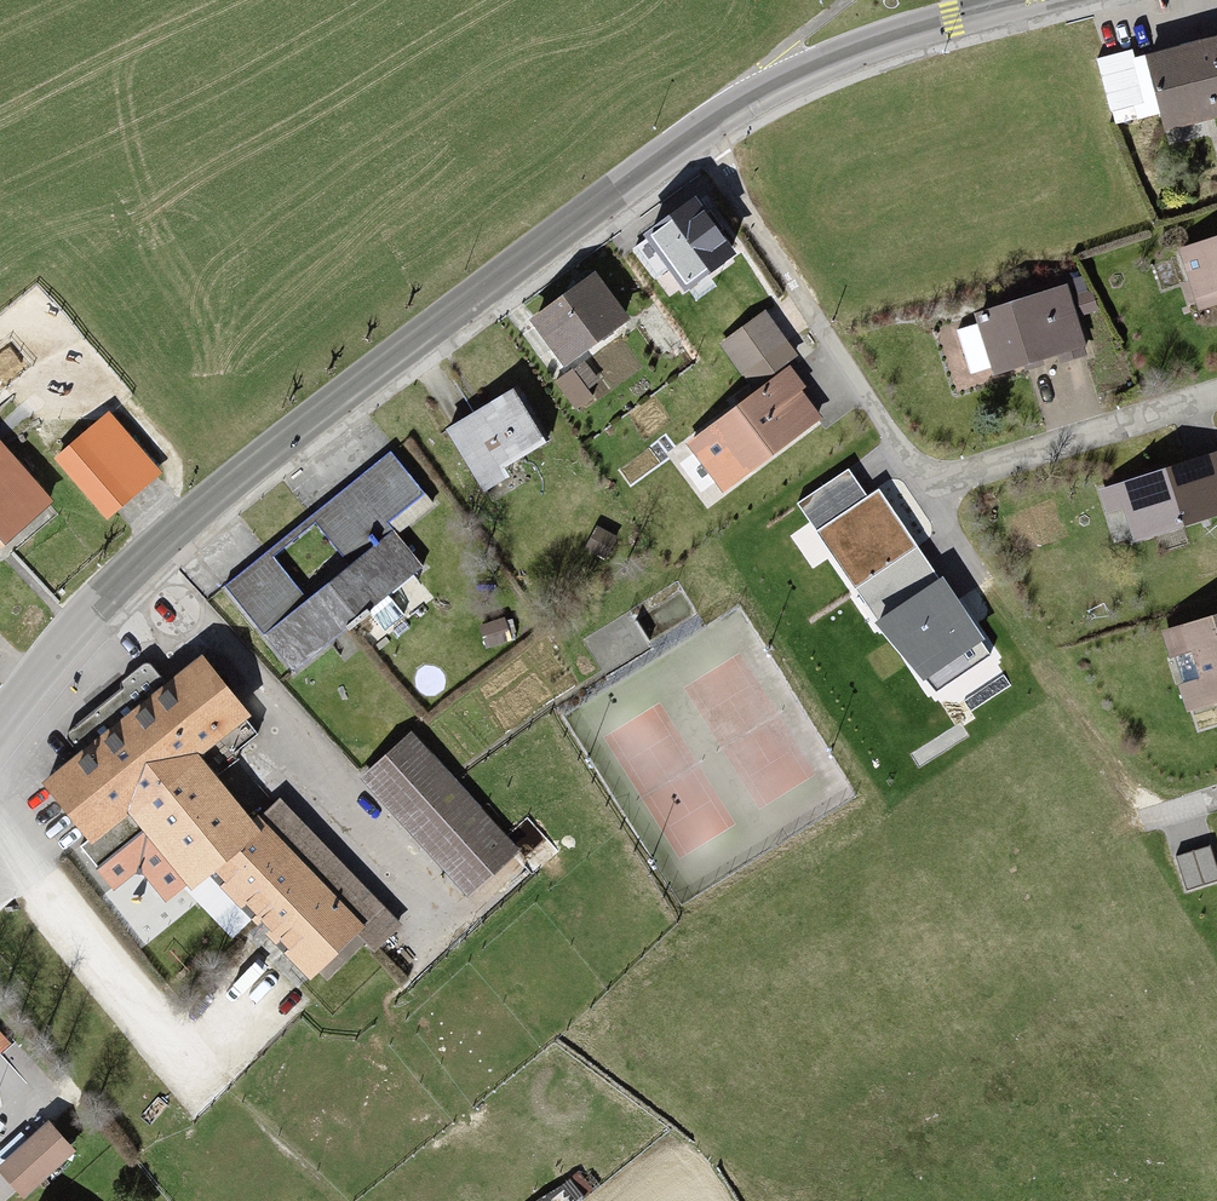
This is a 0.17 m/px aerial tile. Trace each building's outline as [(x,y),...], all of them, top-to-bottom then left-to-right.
[(1145,59),(1162,128),(1216,115),(1216,41),(1145,59)] [(696,199),(642,236),(680,290),(734,253),(696,199)] [(1179,249),(1195,308),(1216,302),(1216,239),(1179,249)] [(594,278),(528,321),(559,368),(625,325),(612,305),(594,278)] [(1069,291),(975,316),(991,374),(1084,348),(1069,291)] [(765,316),(719,348),(737,375),(784,343),(765,316)] [(587,367),(557,386),(575,416),(596,403),(589,392),(598,386),(587,367)] [(788,375),(687,445),(700,464),(722,449),(746,484),(826,429),(788,375)] [(514,393),(448,432),(476,479),(542,440),(514,393)] [(156,475),(107,416),(57,458),(106,517),(156,475)] [(47,507),(0,454),(0,549),(47,507)] [(1098,490),(1105,518),(1125,512),(1133,543),(1216,520),(1216,457),(1098,490)] [(227,590),(292,671),(418,570),(385,530),(413,508),(380,467),(308,524),(346,570),(304,604),(267,558),(227,590)] [(855,587),(917,549),(879,488),(818,527),(855,587)] [(987,641),(942,578),(876,624),(921,687),(987,641)] [(1167,635),(1190,711),(1216,702),(1216,619),(1167,635)] [(75,755),(43,784),(90,839),(125,810),(142,831),(103,865),(120,885),(139,869),(171,906),(188,892),(225,935),(251,912),(309,979),(363,933),(382,917),(279,798),(259,815),(245,827),(187,758),(239,714),(193,659),(161,686),(148,670),(86,723),(64,742),(75,755)] [(410,738),(361,782),(466,898),(516,854),(410,738)] [(1179,855),(1190,888),(1216,879),(1216,868),(1209,845),(1179,855)] [(0,1168),(28,1198),(75,1154),(47,1124),(0,1168)]
